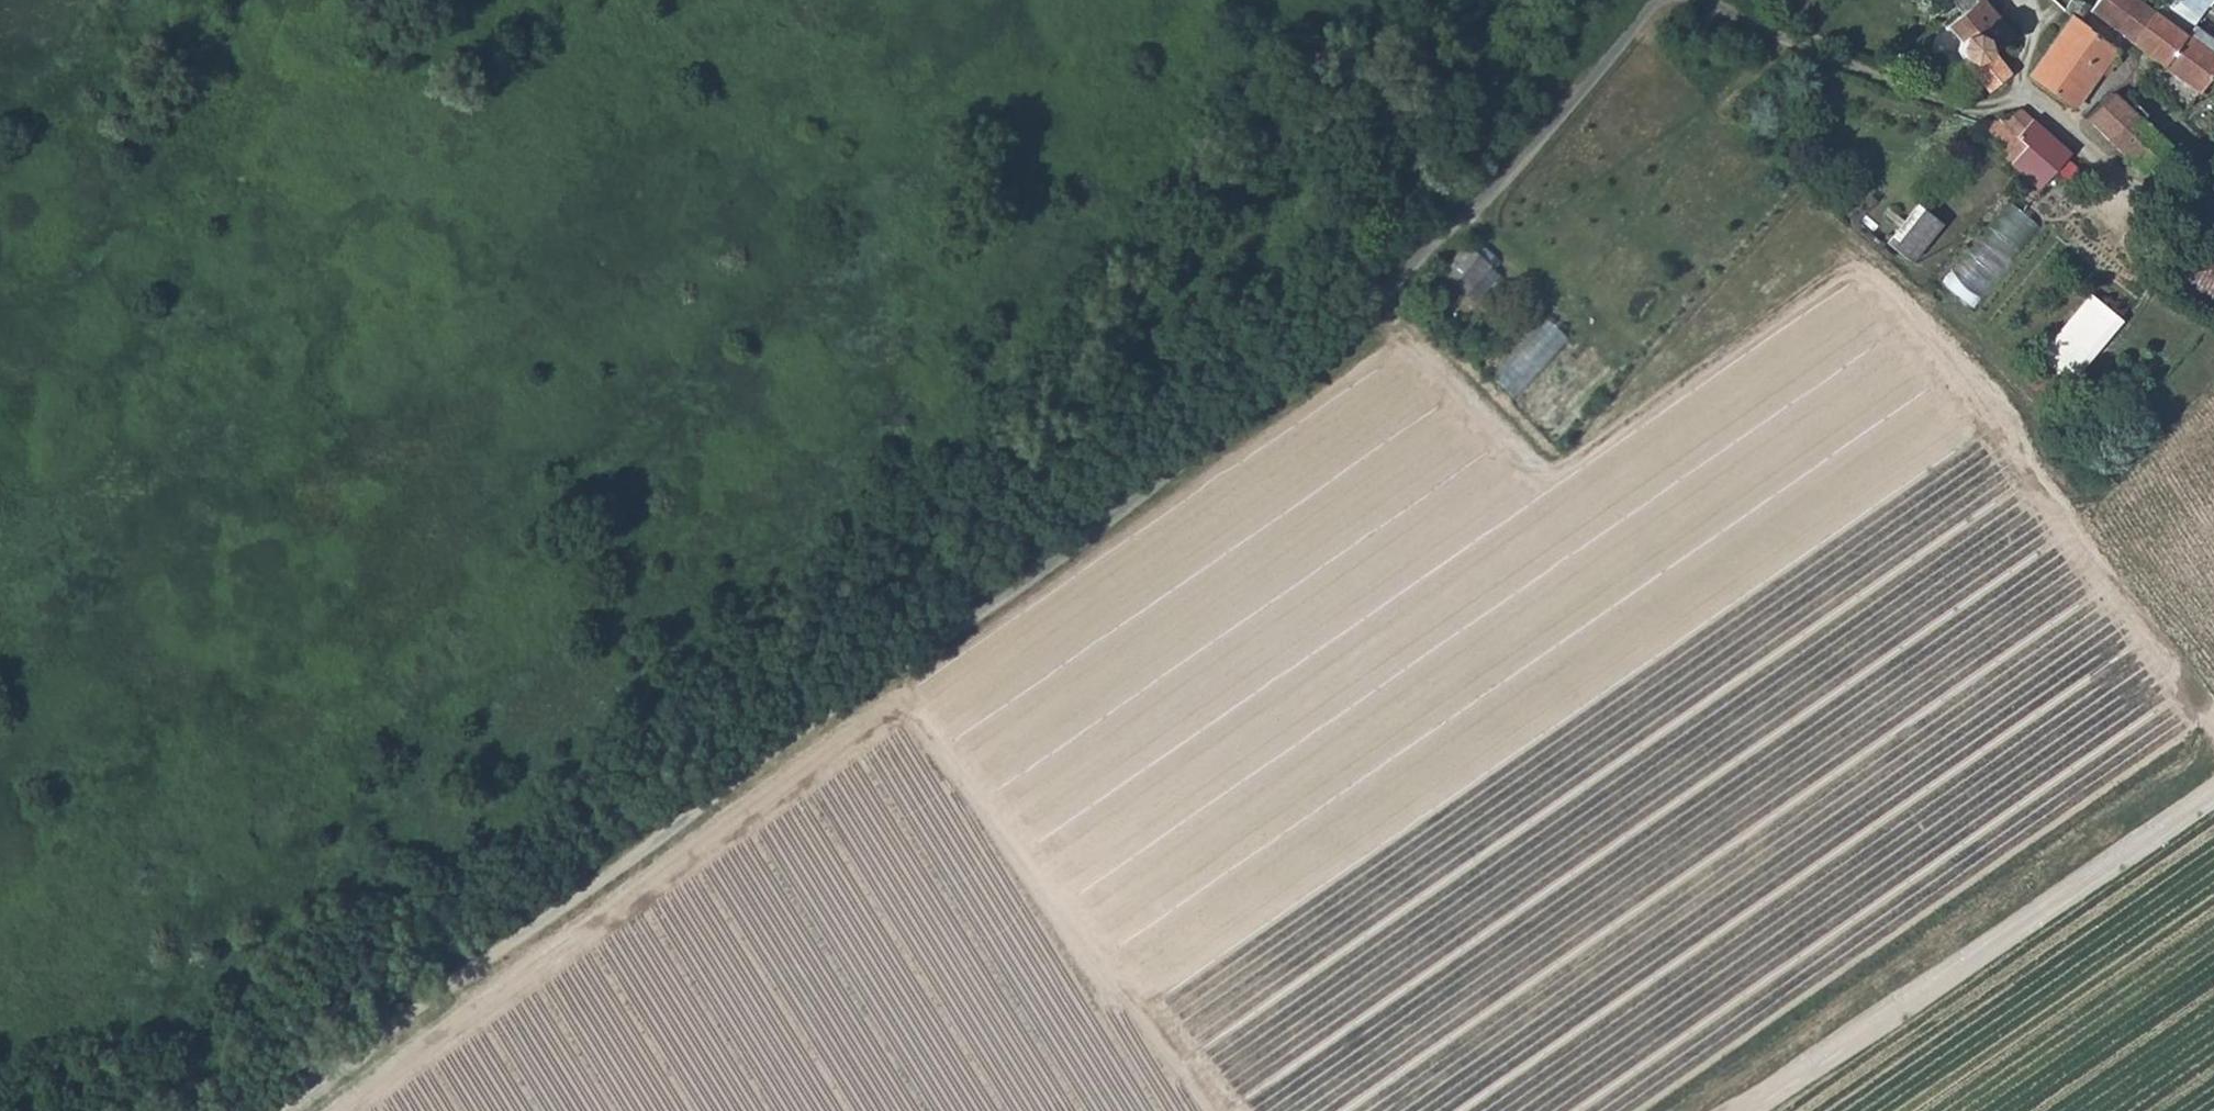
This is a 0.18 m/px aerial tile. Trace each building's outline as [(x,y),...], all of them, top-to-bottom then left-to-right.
[(1926,11),(1939,0),(1916,0),(1926,11)] [(1996,82),(2009,70),(1993,48),(2012,34),(1984,0),(1975,0),(1947,23),(1966,46),(1959,52),(1988,87),(1996,82)] [(2122,37),(2134,46),(2159,13),(2139,0),(2079,0),(2103,17),(2100,21),(2122,37)] [(2159,13),(2134,46),(2196,89),(2213,65),(2213,51),(2159,13)] [(2115,45),(2076,14),(2050,46),(2030,72),(2072,105),(2115,45)] [(2196,89),(2209,98),(2213,92),(2213,65),(2196,89)] [(2111,88),(2084,115),(2108,135),(2134,110),(2111,88)] [(2023,150),(2029,158),(2035,154),(2061,182),(2070,175),(2074,179),(2083,171),(2019,108),(2003,119),(2015,134),(2008,139),(2014,147),(2023,141),(2027,147),(2023,150)] [(2108,135),(2143,167),(2168,140),(2134,110),(2108,135)] [(1910,256),(1940,218),(1919,201),(1889,239),(1910,256)] [(1964,303),(2032,220),(2009,202),(1942,284),(1964,303)] [(1437,270),(1473,299),(1498,269),(1461,239),(1437,270)] [(2077,366),(2115,313),(2086,292),(2048,345),(2077,366)] [(1490,376),(1511,395),(1563,337),(1542,318),(1490,376)]
